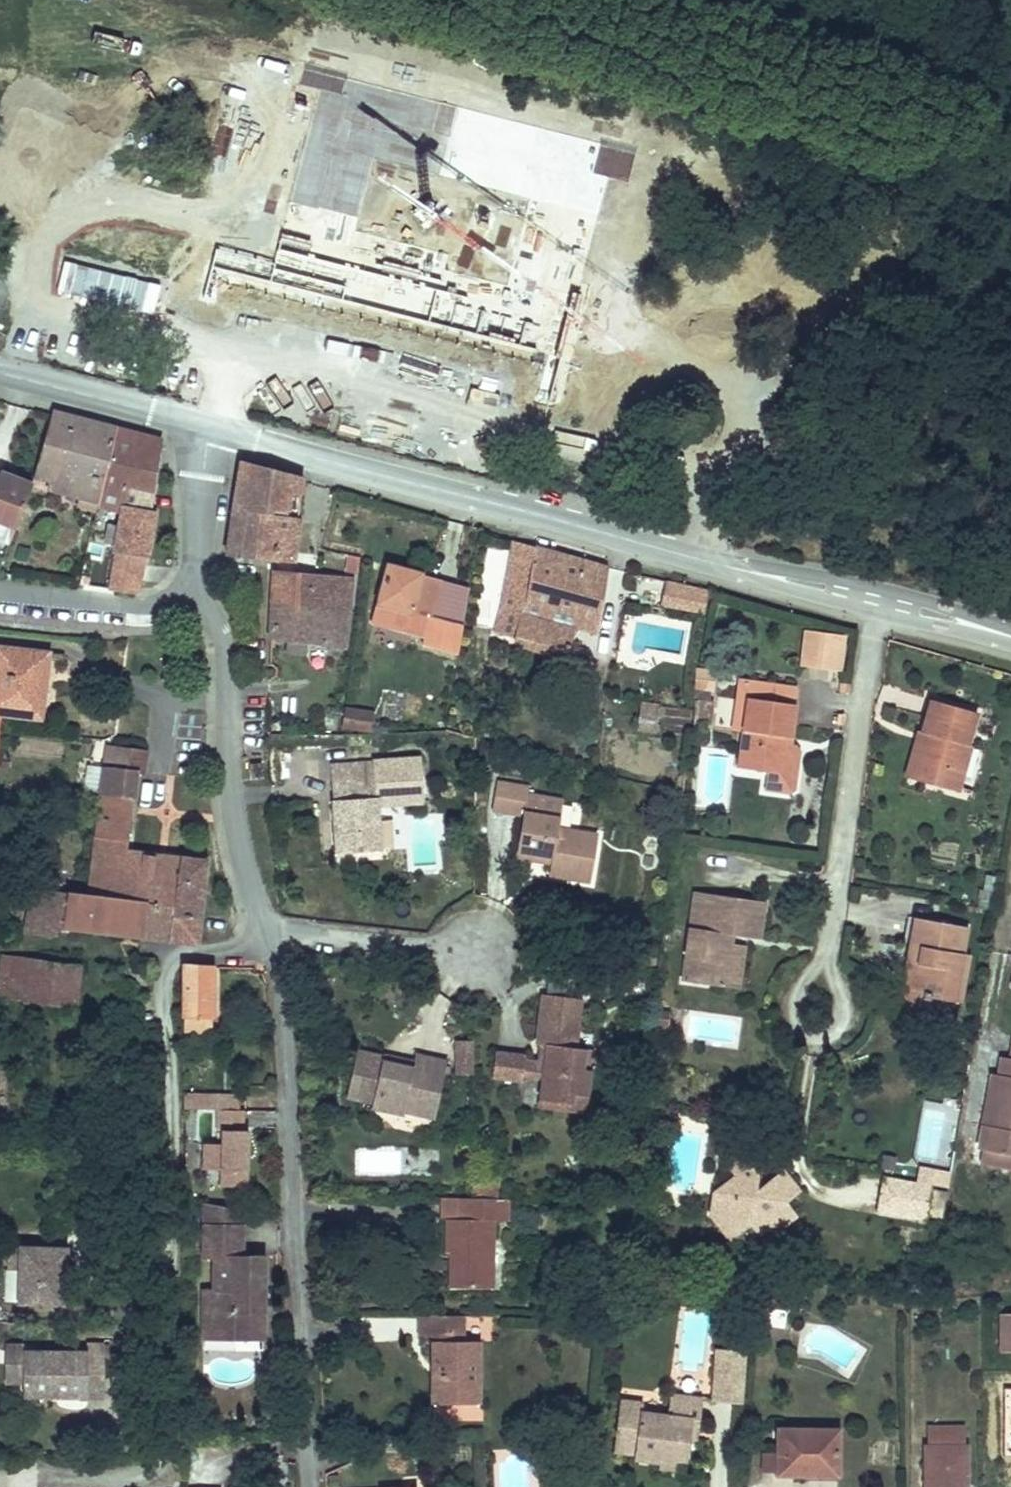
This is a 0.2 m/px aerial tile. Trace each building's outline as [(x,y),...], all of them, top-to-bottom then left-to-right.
[(462,137),(444,198),(506,216),(524,156),(462,137)] [(470,308),(493,253),(460,239),(437,295),(470,308)] [(568,311),(580,289),(567,283),(556,305),(568,311)] [(584,297),(578,312),(602,322),(609,307),(584,297)] [(116,432),(117,429),(54,412),(35,478),(51,483),(49,489),(79,497),(100,502),(116,432)] [(136,437),(116,432),(100,502),(99,505),(110,509),(122,512),(123,507),(121,506),(121,505),(126,484),(152,491),(160,440),(137,434),(136,437)] [(301,494),(302,477),(241,461),(226,555),(253,558),(258,513),(284,517),(287,518),(290,493),(301,494)] [(16,479),(0,473),(0,479),(14,484),(16,479)] [(32,485),(16,479),(14,484),(0,479),(0,541),(8,545),(32,485)] [(114,552),(146,556),(154,513),(148,512),(152,491),(126,484),(121,505),(121,506),(123,507),(122,512),(115,547),(114,552)] [(99,505),(100,502),(79,497),(77,506),(97,512),(99,505)] [(115,547),(122,512),(110,509),(103,544),(115,547)] [(294,563),(299,519),(287,518),(284,517),(258,513),(253,558),(294,563)] [(596,632),(606,569),(514,542),(502,607),(494,632),(526,641),(524,648),(548,655),(551,648),(571,653),(573,646),(569,645),(574,627),(596,632)] [(360,572),(362,558),(351,555),(349,570),(360,572)] [(430,617),(439,585),(422,580),(404,576),(405,571),(388,566),(376,614),(373,614),(371,623),(402,631),(407,611),(430,617)] [(422,580),(423,575),(405,571),(404,576),(422,580)] [(349,612),(352,579),(274,572),(273,606),(349,612)] [(706,591),(668,583),(663,606),(702,614),(706,591)] [(345,648),(349,612),(273,606),(271,640),(287,641),(298,642),(308,643),(345,648)] [(837,669),(840,638),(809,634),(805,664),(837,669)] [(306,656),(308,643),(298,642),(287,641),(285,654),(306,656)] [(2,714),(40,718),(48,654),(0,648),(0,731),(2,714)] [(712,692),(714,670),(699,668),(696,690),(712,692)] [(743,733),(750,682),(738,680),(731,731),(743,733)] [(797,688),(750,682),(739,769),(767,773),(764,792),(788,796),(794,791),(799,753),(795,747),(779,745),(780,737),(790,738),(797,688)] [(711,692),(696,690),(692,718),(711,725),(714,701),(710,701),(711,692)] [(957,792),(970,746),(968,745),(977,713),(932,700),(923,732),(929,734),(916,780),(957,792)] [(657,731),(660,706),(641,704),(638,729),(657,731)] [(371,731),(373,713),(346,708),(344,727),(371,731)] [(916,780),(929,734),(923,732),(920,731),(907,777),(916,780)] [(788,746),(790,738),(780,737),(779,745),(788,746)] [(108,769),(104,802),(132,805),(136,773),(142,774),(145,750),(110,746),(108,769)] [(380,851),(377,799),(424,796),(421,759),(331,765),(332,782),(337,781),(338,800),(333,800),(337,853),(380,851)] [(104,802),(108,769),(87,766),(83,800),(100,802),(104,802)] [(598,835),(558,829),(563,801),(527,795),(529,788),(497,783),(493,809),(523,814),(517,850),(552,856),(551,865),(549,874),(590,881),(598,835)] [(424,805),(424,796),(377,799),(378,808),(424,805)] [(177,890),(181,859),(127,853),(132,805),(104,802),(100,802),(98,818),(101,819),(92,895),(144,902),(146,886),(165,889),(177,890)] [(551,865),(552,856),(517,850),(515,859),(551,865)] [(205,862),(181,859),(177,890),(165,889),(163,905),(166,906),(165,913),(199,917),(205,862)] [(145,936),(147,911),(165,913),(166,906),(163,905),(165,889),(146,886),(144,902),(92,895),(68,893),(67,904),(42,899),(33,898),(28,931),(52,936),(54,926),(63,927),(145,936)] [(67,904),(68,893),(43,889),(42,899),(67,904)] [(730,988),(736,945),(728,943),(729,935),(762,940),(767,902),(696,892),(687,960),(699,962),(696,983),(730,988)] [(165,913),(147,911),(145,936),(196,942),(199,917),(165,913)] [(954,1002),(963,954),(967,928),(915,918),(898,1017),(919,1021),(923,996),(954,1002)] [(52,936),(63,927),(54,926),(52,936)] [(738,989),(744,946),(736,945),(730,988),(738,989)] [(964,1003),(971,955),(963,954),(954,1002),(964,1003)] [(16,958),(4,957),(0,992),(0,997),(11,999),(16,958)] [(72,1007),(76,982),(38,976),(40,962),(16,958),(11,999),(72,1007)] [(696,983),(699,962),(687,960),(684,981),(696,983)] [(76,982),(78,967),(40,962),(38,976),(76,982)] [(213,967),(184,965),(184,1039),(212,1039),(213,967)] [(526,1057),(496,1053),(493,1078),(523,1082),(523,1076),(543,1078),(540,1101),(571,1105),(573,1095),(588,1097),(591,1070),(583,1069),(585,1049),(576,1048),(582,999),(543,994),(537,1044),(539,1045),(547,1046),(545,1063),(537,1062),(525,1060),(526,1057)] [(667,1034),(670,1014),(658,1012),(655,1033),(667,1034)] [(545,1063),(547,1046),(539,1045),(537,1062),(545,1063)] [(473,1047),(459,1047),(458,1074),(473,1074),(473,1047)] [(446,1066),(447,1061),(416,1053),(413,1064),(413,1067),(383,1060),(384,1057),(384,1056),(358,1049),(347,1098),(373,1104),(372,1109),(403,1116),(404,1113),(435,1120),(442,1083),(446,1066)] [(591,1070),(593,1050),(585,1049),(583,1069),(591,1070)] [(413,1064),(384,1057),(383,1060),(413,1067),(413,1064)] [(1002,1058),(990,1127),(983,1126),(979,1150),(982,1151),(1010,1155),(1010,1059),(1002,1058)] [(990,1127),(999,1076),(990,1074),(981,1125),(983,1126),(990,1127)] [(216,1110),(216,1095),(184,1094),(184,1109),(216,1110)] [(240,1111),(240,1096),(216,1095),(216,1110),(217,1110),(240,1111)] [(586,1114),(588,1097),(573,1095),(571,1105),(540,1101),(540,1109),(586,1114)] [(221,1187),(248,1188),(248,1165),(245,1162),(245,1154),(248,1154),(249,1131),(244,1131),(245,1111),(240,1111),(217,1110),(216,1132),(221,1132),(221,1145),(203,1144),(203,1169),(221,1170),(221,1187)] [(727,1218),(740,1234),(751,1225),(762,1241),(796,1215),(787,1202),(799,1193),(782,1170),(767,1181),(757,1189),(758,1181),(760,1165),(747,1148),(725,1164),(735,1178),(733,1195),(714,1192),(711,1216),(727,1218)] [(982,1151),(980,1164),(1010,1170),(1010,1155),(982,1151)] [(895,1171),(897,1158),(885,1156),(883,1170),(895,1171)] [(931,1189),(932,1185),(885,1176),(878,1210),(925,1220),(926,1216),(931,1189)] [(733,1195),(735,1178),(714,1192),(733,1195)] [(472,1182),(472,1198),(498,1198),(498,1182),(472,1182)] [(942,1219),(947,1192),(931,1189),(926,1216),(942,1219)] [(447,1219),(461,1219),(461,1198),(442,1198),(442,1219),(447,1219)] [(447,1253),(457,1253),(457,1288),(492,1288),(493,1220),(508,1221),(508,1198),(498,1198),(472,1198),(461,1198),(461,1219),(447,1219),(447,1253)] [(242,1226),(242,1210),(204,1203),(204,1225),(242,1226)] [(199,1226),(198,1212),(190,1212),(189,1225),(199,1226)] [(740,1234),(727,1218),(711,1216),(731,1241),(740,1234)] [(257,1291),(264,1284),(264,1257),(243,1257),(242,1226),(204,1225),(204,1258),(214,1258),(213,1291),(203,1291),(204,1339),(235,1339),(235,1331),(264,1331),(264,1309),(257,1301),(257,1291)] [(66,1271),(67,1249),(11,1247),(10,1269),(20,1269),(19,1303),(65,1305),(66,1281),(61,1281),(61,1271),(66,1271)] [(457,1288),(457,1253),(449,1253),(448,1288),(457,1288)] [(602,1309),(604,1297),(588,1294),(586,1307),(602,1309)] [(1002,1314),(1002,1353),(1010,1353),(1010,1314),(1002,1314)] [(420,1316),(420,1336),(433,1337),(433,1404),(478,1404),(479,1342),(452,1341),(452,1330),(463,1330),(463,1317),(420,1316)] [(585,1325),(584,1334),(593,1334),(594,1326),(585,1325)] [(462,1342),(463,1330),(452,1330),(452,1341),(462,1342)] [(264,1340),(264,1331),(235,1331),(235,1339),(264,1340)] [(235,1352),(235,1339),(204,1339),(204,1351),(235,1352)] [(24,1385),(24,1344),(5,1343),(5,1385),(24,1385)] [(104,1374),(104,1345),(87,1344),(87,1352),(24,1352),(24,1397),(88,1397),(88,1373),(104,1374)] [(746,1361),(747,1353),(716,1350),(715,1358),(746,1361)] [(742,1404),(746,1361),(715,1358),(712,1401),(742,1404)] [(103,1398),(104,1374),(88,1373),(88,1397),(103,1398)] [(982,1377),(983,1391),(1010,1391),(1010,1377),(982,1377)] [(668,1415),(642,1411),(644,1402),(621,1399),(614,1453),(635,1456),(634,1461),(660,1464),(660,1459),(687,1463),(692,1425),(700,1426),(703,1397),(671,1393),(668,1415)] [(697,1441),(700,1426),(692,1425),(690,1440),(697,1441)] [(964,1447),(964,1427),(929,1427),(929,1447),(964,1447)] [(838,1468),(838,1430),(779,1429),(779,1453),(778,1473),(778,1475),(810,1475),(810,1467),(838,1468)] [(428,1457),(428,1447),(415,1447),(415,1457),(428,1457)] [(967,1447),(964,1447),(929,1447),(926,1447),(927,1486),(967,1486),(967,1447)] [(778,1473),(779,1453),(761,1453),(761,1473),(778,1473)] [(685,1473),(687,1463),(660,1459),(659,1470),(685,1473)] [(838,1476),(838,1468),(810,1467),(810,1475),(838,1476)] [(339,1485),(338,1476),(329,1477),(330,1486),(339,1485)]
